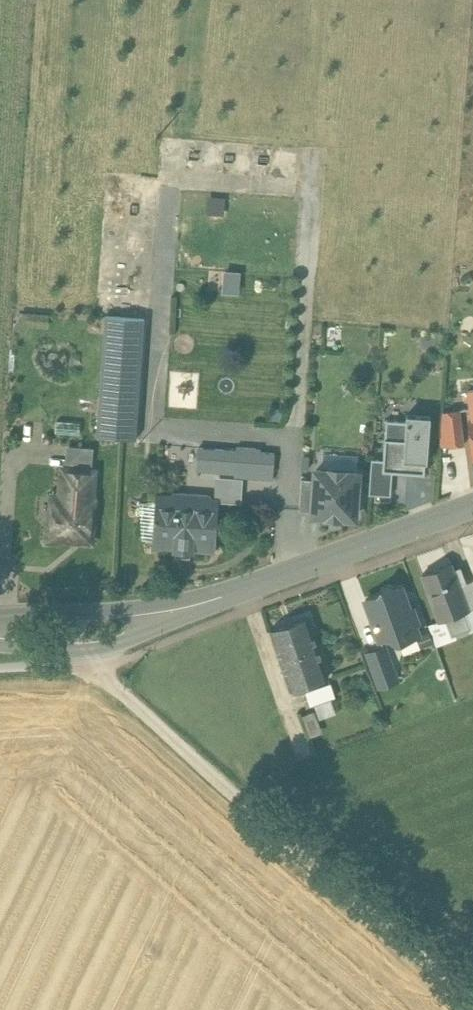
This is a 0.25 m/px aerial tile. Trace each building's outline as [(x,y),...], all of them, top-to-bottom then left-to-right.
[(222,291),(241,291),(241,269),(223,269),(222,291)] [(145,319),(106,316),(99,413),(138,416),(145,319)] [(138,416),(99,413),(97,436),(136,439),(138,416)] [(428,418),(383,414),(379,467),(424,470),(428,418)] [(235,473),(236,450),(138,443),(136,466),(235,473)] [(256,448),(236,447),(236,450),(235,473),(234,476),(273,479),(275,453),(256,451),(256,448)] [(358,461),(311,459),(309,511),(355,513),(358,461)] [(92,473),(64,470),(63,487),(91,489),(92,473)] [(91,489),(63,487),(62,499),(54,498),(53,520),(48,523),(60,537),(81,538),(90,531),(92,501),(90,501),(91,489)] [(175,498),(158,497),(155,544),(213,548),(217,501),(207,501),(208,495),(176,493),(175,498)] [(452,563),(423,574),(440,620),(449,617),(469,610),(460,585),(465,583),(459,568),(454,570),(452,563)] [(465,583),(460,585),(469,610),(472,608),(472,580),(465,583)] [(401,586),(395,588),(390,586),(384,588),(381,594),(366,599),(380,640),(416,627),(401,586)] [(308,617),(270,630),(290,690),(328,677),(308,617)] [(440,620),(430,624),(437,645),(457,637),(449,617),(440,620)] [(384,647),(368,652),(380,686),(396,680),(384,647)] [(305,691),(310,706),(314,704),(331,699),(335,697),(330,682),(305,691)] [(331,699),(314,704),(320,721),(337,715),(331,699)] [(323,734),(314,712),(302,716),(310,739),(323,734)]
